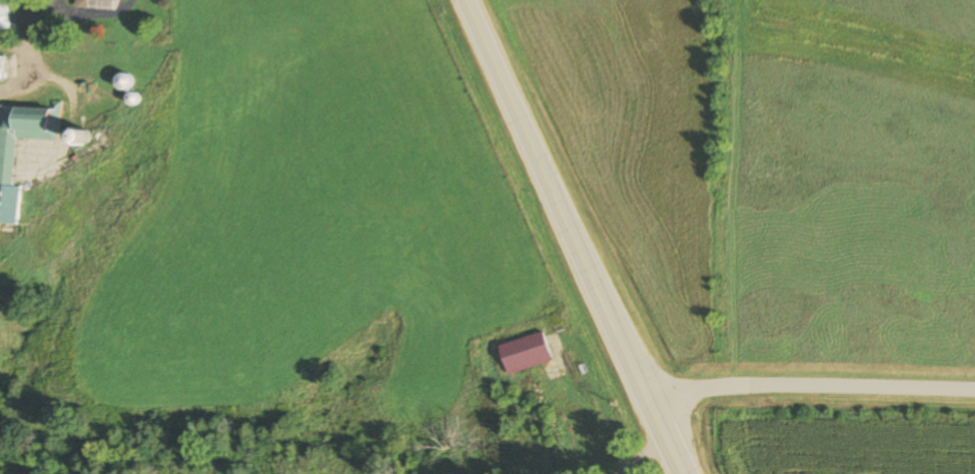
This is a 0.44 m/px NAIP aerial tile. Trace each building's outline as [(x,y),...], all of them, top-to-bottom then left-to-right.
[(112,9),(112,0),(75,0),(75,8),(112,9)] [(12,34),(10,1),(0,1),(0,34),(12,34)] [(130,77),(119,76),(118,88),(129,89),(130,77)] [(19,225),(21,187),(14,187),(16,139),(59,142),(62,102),(52,102),(51,110),(0,107),(0,224),(19,225)] [(500,346),(508,375),(552,362),(544,333),(500,346)]
